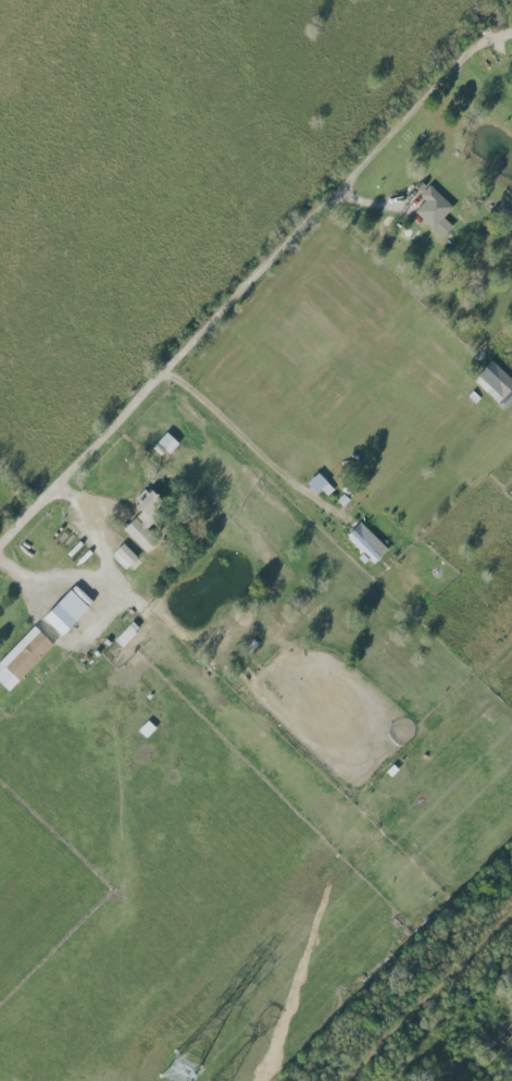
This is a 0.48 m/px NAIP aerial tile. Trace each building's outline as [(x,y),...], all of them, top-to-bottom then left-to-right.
[(425,200),(415,212),(442,237),(453,226),(443,217),(453,206),(429,185),(420,195),(425,200)] [(511,389),(511,388),(511,379),(492,360),(474,380),(504,409),(511,401),(511,390),(511,389)] [(168,453),(178,443),(167,432),(157,442),(168,453)] [(145,551),(157,540),(144,526),(166,505),(151,490),(135,505),(141,512),(123,528),(145,551)] [(388,549),(360,521),(346,535),(374,563),(388,549)] [(111,555),(125,569),(137,557),(123,543),(111,555)] [(89,607),(70,589),(43,618),(62,636),(89,607)] [(53,644),(33,625),(0,661),(0,683),(9,692),(53,644)] [(114,641),(122,648),(136,633),(129,626),(114,641)]
